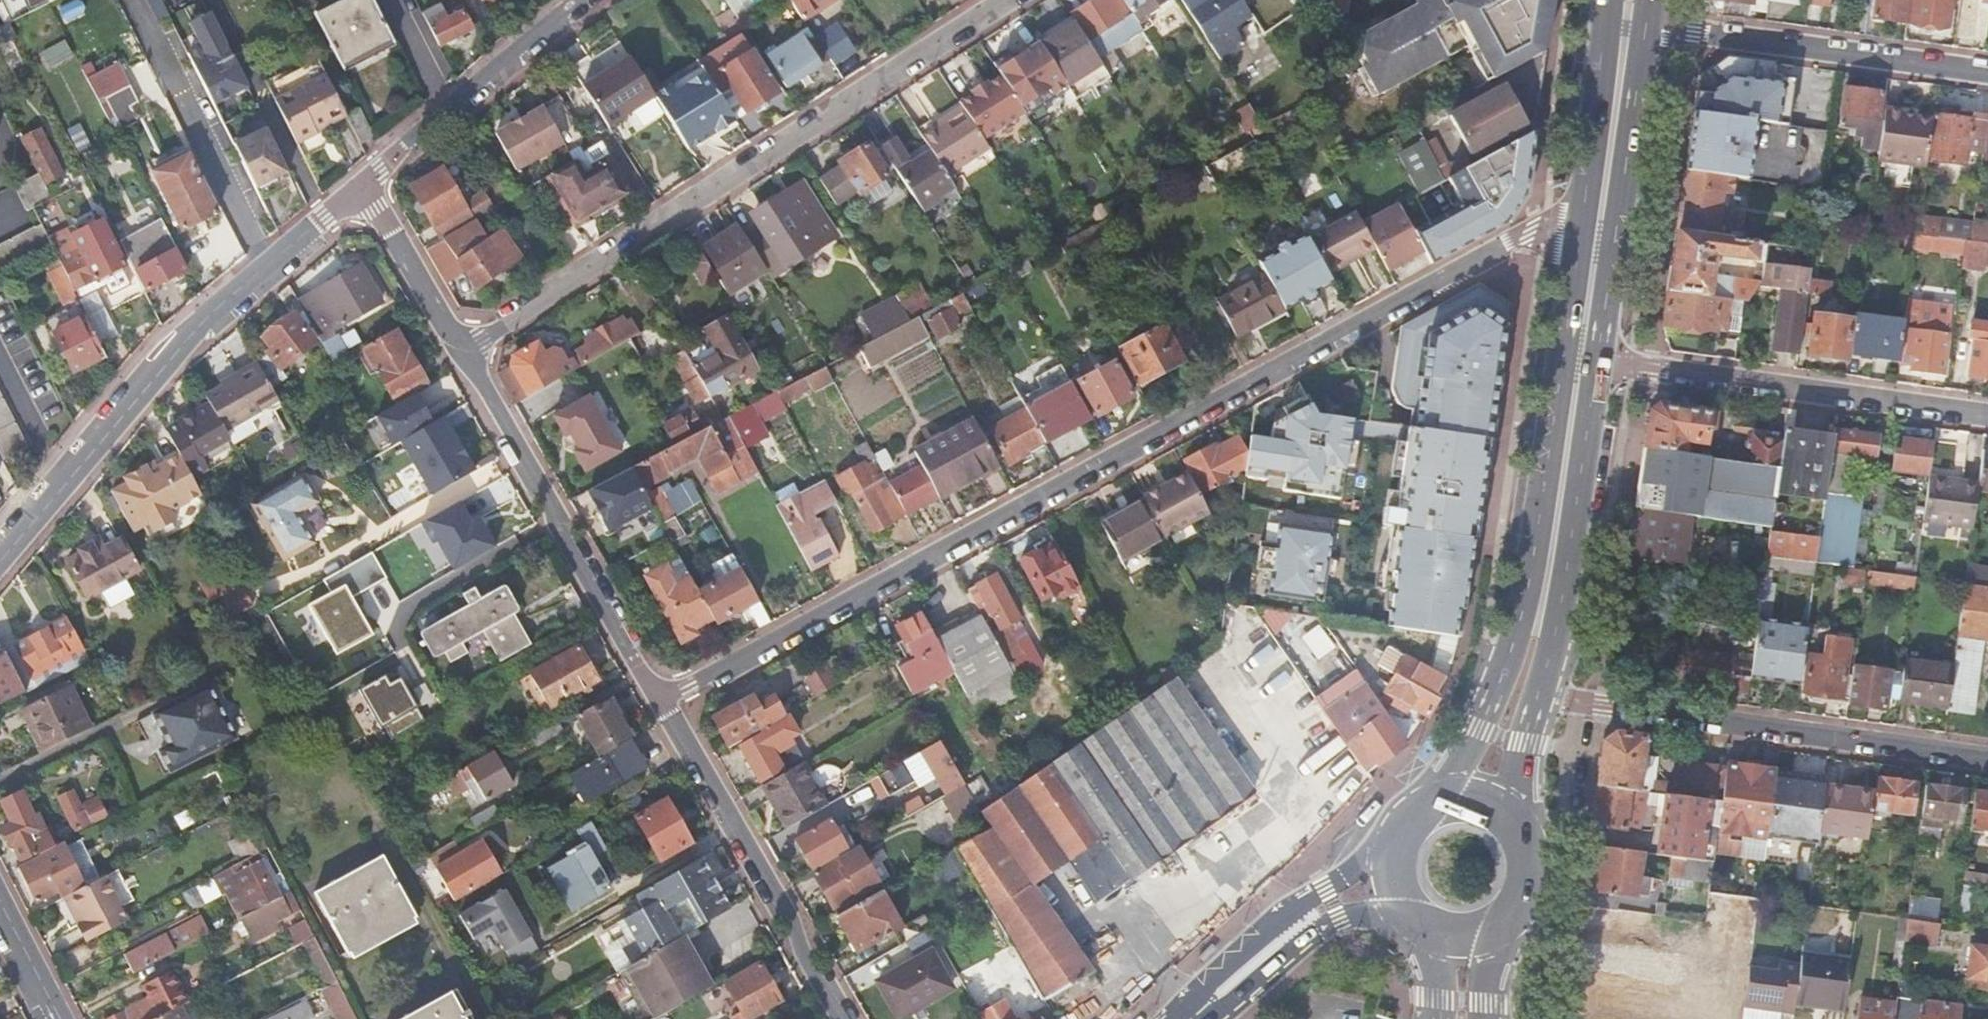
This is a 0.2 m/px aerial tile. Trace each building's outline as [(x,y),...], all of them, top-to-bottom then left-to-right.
[(28,14),(57,0),(22,0),(28,14)] [(316,14),(343,68),(393,41),(371,0),(342,0),(316,14)] [(790,0),(783,0),(775,6),(788,28),(802,19),(794,7),(790,0)] [(805,0),(794,7),(802,19),(831,0),(805,0)] [(1106,74),(1116,67),(1096,37),(1101,34),(1103,37),(1112,31),(1116,35),(1123,31),(1117,23),(1123,20),(1110,0),(1091,0),(1071,13),(1089,41),(1086,43),(1100,64),(1106,74)] [(1135,20),(1167,0),(1122,0),(1135,20)] [(1208,42),(1250,15),(1241,0),(1181,0),(1208,42)] [(1306,6),(1318,24),(1339,10),(1340,12),(1345,12),(1347,0),(1303,0),(1306,6)] [(1418,2),(1419,5),(1367,33),(1363,54),(1369,64),(1364,68),(1379,95),(1468,47),(1466,42),(1476,37),(1481,46),(1484,52),(1480,54),(1485,62),(1477,66),(1486,82),(1545,50),(1538,38),(1547,33),(1541,22),(1550,18),(1544,8),(1552,3),(1550,0),(1421,0),(1418,2)] [(1698,12),(1720,15),(1709,0),(1700,0),(1698,12)] [(1751,0),(1709,0),(1720,15),(1749,19),(1751,0)] [(1906,23),(1906,22),(1909,0),(1875,0),(1872,18),(1906,23)] [(1908,23),(1946,28),(1950,0),(1911,0),(1908,23)] [(440,5),(423,14),(439,46),(473,29),(463,11),(447,20),(444,14),(440,5)] [(200,46),(186,53),(198,76),(212,104),(212,105),(247,86),(235,63),(231,55),(231,54),(224,41),(209,11),(188,22),(200,46)] [(1246,41),(1266,32),(1258,15),(1238,24),(1246,41)] [(1073,21),(1039,43),(1040,44),(1066,85),(1075,99),(1108,77),(1106,74),(1100,64),(1086,43),(1073,21)] [(751,22),(742,27),(757,49),(765,44),(751,22)] [(830,59),(833,64),(855,50),(838,23),(816,37),(830,59)] [(1342,32),(1325,35),(1338,56),(1342,32)] [(830,59),(816,37),(815,36),(813,37),(805,43),(800,34),(771,53),(768,49),(764,51),(786,87),(830,59)] [(735,120),(778,93),(741,36),(720,50),(699,64),(706,74),(735,120)] [(1477,49),(1481,46),(1476,37),(1466,42),(1468,47),(1477,49)] [(997,39),(983,48),(1000,75),(1017,102),(1024,98),(1033,92),(1042,87),(1055,79),(1036,46),(1032,40),(1007,56),(997,39)] [(61,41),(44,50),(54,71),(72,62),(61,41)] [(1051,98),(1055,95),(1053,93),(1066,85),(1040,44),(1036,46),(1055,79),(1042,87),(1045,92),(1047,91),(1051,98)] [(1533,124),(1545,50),(1486,82),(1444,104),(1470,154),(1524,126),(1533,124)] [(1358,57),(1364,68),(1369,64),(1363,54),(1358,57)] [(1473,58),(1477,66),(1485,62),(1480,54),(1473,58)] [(1755,121),(1787,125),(1793,86),(1770,83),(1773,63),(1726,56),(1698,77),(1693,112),(1755,121)] [(592,66),(575,77),(608,127),(655,97),(651,91),(630,59),(600,79),(592,66)] [(651,91),(655,97),(671,87),(675,94),(706,74),(699,64),(697,61),(651,91)] [(129,106),(136,102),(128,85),(116,62),(86,78),(98,100),(103,97),(119,129),(137,121),(129,106)] [(1373,98),(1379,95),(1364,68),(1358,71),(1373,98)] [(689,150),(704,140),(702,136),(713,129),(716,133),(735,121),(735,120),(706,74),(675,94),(671,87),(655,97),(667,116),(689,150)] [(972,93),(958,102),(961,106),(969,119),(982,139),(988,135),(1024,112),(1020,107),(1017,102),(1000,75),(987,84),(985,81),(970,90),(972,93)] [(345,114),(327,78),(275,104),(291,135),(294,141),(316,131),(315,128),(345,114)] [(1066,112),(1078,105),(1075,99),(1066,85),(1053,93),(1055,95),(1066,112)] [(1036,97),(1045,92),(1042,87),(1033,92),(1036,97)] [(1840,115),(1865,119),(1877,120),(1881,93),(1844,88),(1840,115)] [(1024,112),(1026,115),(1032,111),(1024,98),(1017,102),(1020,107),(1024,112)] [(1026,115),(1029,121),(1045,145),(1061,134),(1042,104),(1032,111),(1026,115)] [(551,106),(544,110),(564,144),(574,162),(600,207),(622,193),(605,164),(593,172),(559,113),(556,115),(551,106)] [(921,138),(928,150),(945,176),(988,149),(987,148),(982,139),(969,119),(961,106),(941,119),(944,123),(934,130),(921,138)] [(1931,120),(1925,162),(1964,167),(1966,152),(1982,154),(1987,117),(1971,115),(1970,121),(1964,120),(1965,114),(1958,113),(1959,109),(1933,106),(1931,116),(1931,120)] [(345,114),(359,141),(372,135),(358,107),(345,114)] [(544,110),(543,107),(525,117),(528,122),(515,129),(512,125),(495,135),(516,171),(564,144),(544,110)] [(1878,136),(1875,160),(1925,166),(1925,162),(1931,120),(1913,118),(1913,112),(1882,108),(1880,121),(1878,136)] [(1227,141),(1215,147),(1222,157),(1237,149),(1253,141),(1247,131),(1260,125),(1252,112),(1221,129),(1227,141)] [(1693,112),(1684,170),(1732,177),(1746,179),(1750,151),(1755,121),(1693,112)] [(683,154),(689,151),(689,150),(667,116),(661,120),(683,154)] [(931,125),(934,130),(944,123),(941,119),(931,125)] [(1863,134),(1878,136),(1880,121),(1877,120),(1865,119),(1863,134)] [(650,175),(683,154),(661,120),(636,136),(627,142),(642,164),(650,175)] [(60,141),(68,137),(61,123),(54,127),(60,141)] [(25,136),(34,132),(31,126),(22,131),(25,136)] [(232,144),(254,186),(265,180),(272,194),(286,187),(283,182),(288,179),(285,173),(286,172),(263,128),(232,144)] [(40,129),(34,132),(25,136),(21,138),(45,184),(63,175),(40,129)] [(702,136),(704,140),(716,133),(713,129),(702,136)] [(294,141),(302,156),(323,145),(316,131),(294,141)] [(1456,173),(1453,174),(1467,200),(1411,230),(1423,250),(1430,263),(1503,223),(1522,194),(1532,132),(1470,165),(1456,173)] [(891,166),(920,211),(954,189),(945,176),(928,150),(910,162),(892,134),(877,144),(891,166)] [(72,146),(68,137),(60,141),(65,149),(72,146)] [(1433,138),(1425,142),(1439,166),(1443,163),(1446,161),(1433,138)] [(689,151),(691,154),(707,144),(704,140),(689,150),(689,151)] [(841,165),(819,179),(834,203),(856,189),(859,194),(883,178),(887,176),(883,171),(891,166),(877,144),(875,141),(867,146),(866,144),(838,161),(841,165)] [(1425,142),(1425,141),(1401,154),(1422,191),(1443,180),(1437,167),(1439,166),(1425,142)] [(642,180),(650,175),(642,164),(627,142),(620,146),(642,180)] [(148,166),(151,173),(186,154),(182,147),(148,166)] [(1222,157),(1215,147),(1199,155),(1205,166),(1222,157)] [(186,154),(151,173),(181,230),(216,212),(186,154)] [(1456,173),(1470,165),(1465,156),(1451,164),(1456,173)] [(600,207),(574,162),(551,175),(578,221),(600,207)] [(1443,163),(1439,166),(1437,167),(1443,180),(1447,177),(1450,176),(1443,163)] [(411,186),(442,238),(444,237),(463,226),(465,225),(472,221),(463,205),(441,168),(411,186)] [(1684,170),(1676,231),(1723,237),(1724,231),(1718,230),(1720,216),(1718,215),(1721,192),(1730,193),(1732,177),(1684,170)] [(39,175),(38,173),(20,182),(14,185),(27,211),(33,208),(51,199),(46,189),(39,175)] [(883,178),(859,194),(867,206),(891,191),(883,178)] [(265,180),(254,186),(260,200),(272,194),(265,180)] [(802,184),(784,196),(787,200),(805,189),(802,184)] [(787,200),(816,247),(834,235),(805,189),(787,200)] [(487,212),(492,210),(482,194),(463,205),(472,221),(487,212)] [(744,236),(747,241),(770,276),(816,247),(787,200),(785,202),(782,197),(753,215),(760,227),(744,236)] [(1372,244),(1386,270),(1423,250),(1411,230),(1397,204),(1361,224),(1372,244)] [(1354,212),(1306,238),(1326,273),(1347,262),(1345,259),(1372,244),(1361,224),(1354,212)] [(1918,216),(1916,233),(1936,236),(1964,240),(1970,241),(1972,225),(1918,216)] [(1096,224),(1059,243),(1069,261),(1110,239),(1107,235),(1115,231),(1108,217),(1096,224)] [(161,220),(119,240),(134,272),(136,271),(146,290),(185,268),(174,248),(175,248),(161,220)] [(70,226),(66,228),(92,281),(120,267),(124,265),(124,264),(111,238),(110,239),(101,221),(77,232),(75,228),(70,226)] [(465,225),(463,226),(472,240),(480,234),(472,221),(465,225)] [(1970,241),(1987,243),(1987,225),(1973,222),(1972,225),(1970,241)] [(41,224),(0,245),(0,276),(54,249),(48,237),(41,224)] [(463,226),(444,237),(457,261),(476,288),(519,258),(500,231),(485,241),(480,234),(472,240),(463,226)] [(66,228),(48,237),(54,249),(79,298),(95,290),(91,281),(92,281),(66,228)] [(1667,290),(1706,296),(1712,257),(1709,253),(1712,251),(1716,257),(1716,261),(1721,261),(1722,256),(1763,262),(1765,244),(1723,237),(1676,231),(1667,290)] [(1936,236),(1916,233),(1914,246),(1963,253),(1964,240),(1936,236)] [(1264,274),(1283,309),(1299,300),(1301,305),(1318,296),(1315,291),(1331,282),(1326,273),(1306,238),(1304,234),(1289,242),(1286,238),(1270,247),(1272,251),(1256,260),(1264,274)] [(1963,253),(1961,266),(1983,269),(1984,262),(1987,263),(1987,243),(1970,241),(1964,240),(1963,253)] [(730,301),(755,286),(770,276),(747,241),(728,253),(723,244),(706,255),(726,285),(722,287),(730,301)] [(702,254),(689,262),(702,283),(715,276),(702,254)] [(1763,262),(1759,283),(1779,288),(1770,350),(1797,354),(1806,294),(1808,279),(1809,269),(1763,262)] [(288,286),(278,294),(289,317),(263,339),(272,349),(267,353),(280,368),(314,341),(296,318),(304,313),(333,364),(348,356),(333,331),(381,303),(361,266),(298,302),(288,286)] [(92,281),(97,289),(104,286),(106,290),(114,293),(124,288),(126,280),(120,267),(92,281)] [(1264,274),(1216,301),(1235,335),(1283,309),(1264,274)] [(1715,276),(1713,297),(1741,301),(1745,301),(1759,283),(1715,276)] [(1808,279),(1806,294),(1817,296),(1820,281),(1808,279)] [(918,285),(913,289),(928,312),(934,309),(918,285)] [(730,301),(733,306),(758,291),(755,286),(730,301)] [(913,289),(895,299),(910,322),(918,318),(928,312),(913,289)] [(1741,301),(1713,297),(1706,296),(1667,290),(1662,327),(1736,336),(1741,301)] [(878,299),(882,307),(893,330),(910,322),(895,299),(891,292),(878,299)] [(928,312),(918,318),(920,323),(927,320),(937,338),(959,326),(954,316),(969,309),(961,294),(934,309),(928,312)] [(882,307),(862,318),(876,339),(893,330),(882,307)] [(1411,422),(1485,433),(1501,325),(1474,307),(1425,335),(1411,422)] [(1944,335),(1947,318),(1905,311),(1903,321),(1898,360),(1898,362),(1911,364),(1910,368),(1943,373),(1948,335),(1944,335)] [(1903,321),(1853,314),(1848,353),(1898,360),(1903,321)] [(1813,315),(1808,354),(1844,359),(1850,320),(1813,315)] [(84,316),(53,332),(72,370),(103,355),(84,316)] [(623,317),(619,320),(630,339),(639,334),(631,320),(626,323),(623,317)] [(708,397),(756,370),(726,318),(704,330),(713,347),(705,351),(700,341),(682,352),(684,354),(708,397)] [(863,346),(859,348),(869,367),(927,336),(920,323),(918,318),(910,322),(893,330),(876,339),(873,341),(863,346)] [(509,368),(497,375),(514,405),(539,391),(630,339),(619,320),(585,339),(588,344),(576,351),(579,356),(553,371),(550,366),(560,360),(548,338),(512,358),(509,368)] [(1987,380),(1987,325),(1970,322),(1968,340),(1971,340),(1965,377),(1987,380)] [(1117,350),(1137,386),(1185,359),(1165,323),(1117,350)] [(395,329),(363,347),(381,382),(361,394),(371,412),(424,383),(395,329)] [(863,346),(873,341),(868,331),(858,337),(863,346)] [(630,339),(539,391),(557,423),(568,417),(586,449),(604,438),(602,435),(612,429),(598,403),(597,404),(591,407),(580,387),(586,384),(584,380),(620,359),(627,371),(643,362),(630,339)] [(1373,342),(1365,346),(1372,360),(1380,356),(1373,342)] [(697,406),(709,398),(708,397),(684,354),(672,361),(697,406)] [(826,365),(820,355),(807,361),(813,372),(824,367),(826,365)] [(1070,384),(1089,417),(1095,414),(1096,416),(1131,395),(1112,360),(1094,370),(1092,366),(1086,370),(1088,374),(1070,384)] [(205,396),(209,403),(224,430),(259,411),(270,411),(280,405),(256,363),(233,375),(235,379),(222,386),(205,396)] [(813,372),(804,377),(811,389),(813,393),(833,383),(824,367),(813,372)] [(1070,384),(1069,381),(1023,406),(1024,408),(1042,440),(1043,443),(1089,417),(1070,384)] [(424,389),(371,419),(399,467),(394,470),(406,492),(463,460),(424,389)] [(727,418),(726,418),(744,449),(766,437),(757,423),(784,408),(782,404),(775,392),(732,415),(727,418)] [(3,460),(27,448),(0,395),(0,455),(3,460)] [(178,423),(165,430),(179,455),(184,464),(229,438),(224,430),(209,403),(177,422),(178,423)] [(1269,436),(1247,433),(1244,452),(1242,468),(1241,476),(1265,479),(1266,467),(1284,470),(1281,490),(1339,499),(1350,419),(1313,413),(1309,405),(1271,423),(1269,436)] [(1649,412),(1644,449),(1691,456),(1693,448),(1683,446),(1684,441),(1703,444),(1705,431),(1714,432),(1716,414),(1659,406),(1649,412)] [(1021,451),(1042,440),(1024,408),(988,428),(1007,463),(1023,455),(1021,451)] [(664,425),(674,445),(722,420),(717,411),(699,421),(693,410),(664,425)] [(674,445),(667,449),(631,468),(642,488),(672,473),(670,470),(696,456),(716,493),(756,471),(744,449),(726,418),(722,420),(674,445)] [(918,457),(938,495),(996,464),(972,418),(914,450),(918,457)] [(1472,532),(1485,433),(1411,422),(1392,519),(1472,532)] [(1834,429),(1832,439),(1828,468),(1837,469),(1839,459),(1848,460),(1849,454),(1875,458),(1878,435),(1834,429)] [(1782,440),(1778,468),(1775,493),(1824,500),(1828,468),(1832,439),(1783,432),(1782,440)] [(1211,444),(1183,460),(1201,492),(1224,479),(1227,483),(1232,480),(1229,475),(1242,468),(1244,452),(1237,436),(1213,449),(1211,444)] [(1737,462),(1778,468),(1782,440),(1749,436),(1748,441),(1753,442),(1751,450),(1721,446),(1719,460),(1737,462)] [(1895,450),(1892,470),(1926,475),(1931,443),(1902,439),(1900,451),(1895,450)] [(872,534),(905,515),(904,514),(883,476),(866,444),(855,450),(862,463),(835,478),(846,497),(850,494),(872,534)] [(1636,508),(1689,516),(1698,517),(1770,527),(1772,512),(1775,493),(1778,468),(1737,462),(1719,460),(1707,458),(1691,456),(1644,449),(1636,508)] [(1983,449),(1978,484),(1977,489),(1987,490),(1987,450),(1983,449)] [(125,484),(110,492),(131,532),(136,530),(147,524),(152,533),(175,522),(170,512),(201,495),(184,464),(179,455),(162,464),(148,472),(145,467),(123,478),(125,484)] [(883,476),(904,514),(938,495),(918,457),(883,476)] [(642,488),(631,468),(591,489),(597,502),(624,487),(634,505),(647,498),(642,488)] [(1142,497),(1143,499),(1163,535),(1207,510),(1186,472),(1157,488),(1142,497)] [(302,475),(252,504),(290,567),(319,550),(302,521),(322,509),(302,475)] [(1928,477),(1922,521),(1972,527),(1977,489),(1978,484),(1961,481),(1960,484),(1949,483),(1949,479),(1939,478),(1928,477)] [(775,507),(810,570),(837,555),(816,517),(814,518),(811,513),(834,500),(823,480),(775,507)] [(1818,559),(1854,565),(1865,496),(1830,490),(1818,559)] [(663,494),(649,502),(661,523),(674,516),(663,494)] [(483,512),(472,518),(462,499),(425,518),(451,569),(499,545),(483,512)] [(1099,523),(1120,562),(1164,538),(1163,535),(1143,499),(1099,523)] [(1636,508),(1629,556),(1683,563),(1689,516),(1636,508)] [(674,516),(661,523),(671,543),(684,536),(674,516)] [(1457,638),(1472,532),(1392,519),(1380,590),(1391,591),(1385,627),(1457,638)] [(1327,560),(1331,533),(1277,525),(1274,543),(1259,541),(1255,569),(1270,571),(1267,594),(1321,602),(1325,574),(1326,574),(1328,560),(1327,560)] [(1818,541),(1769,534),(1766,557),(1815,564),(1818,541)] [(80,553),(67,560),(87,598),(138,571),(120,538),(102,548),(100,543),(92,546),(91,543),(79,550),(80,553)] [(1061,597),(1079,587),(1054,541),(1020,560),(1042,599),(1058,590),(1061,597)] [(697,592),(711,617),(713,617),(716,623),(758,600),(740,566),(737,568),(730,555),(711,565),(719,580),(697,592)] [(1815,564),(1766,557),(1764,568),(1814,574),(1815,564)] [(692,627),(711,617),(697,592),(679,558),(646,575),(680,641),(695,633),(692,627)] [(1964,583),(1987,586),(1987,567),(1967,564),(1964,583)] [(1865,570),(1850,568),(1848,581),(1863,583),(1865,570)] [(228,569),(200,584),(210,602),(238,587),(228,569)] [(1751,570),(1749,584),(1762,586),(1764,571),(1751,570)] [(1865,570),(1863,583),(1913,589),(1915,577),(1865,570)] [(966,589),(978,612),(990,633),(999,628),(1003,626),(1017,618),(1010,604),(1015,602),(1012,595),(1007,598),(1004,594),(994,574),(975,584),(975,585),(966,589)] [(1964,583),(1953,666),(1948,705),(1947,709),(1971,713),(1982,638),(1987,639),(1987,586),(1964,583)] [(340,586),(327,594),(344,620),(358,612),(340,586)] [(468,606),(425,631),(439,656),(444,653),(451,665),(468,655),(462,644),(482,632),(499,662),(531,645),(500,589),(481,600),(475,589),(462,596),(468,606)] [(1732,618),(1757,622),(1757,619),(1760,601),(1718,595),(1715,613),(1706,612),(1705,622),(1713,623),(1711,637),(1740,642),(1742,629),(1731,628),(1732,618)] [(933,637),(950,669),(962,691),(971,706),(1016,681),(1007,665),(1001,654),(990,633),(978,612),(933,637)] [(912,659),(896,669),(909,692),(950,669),(933,637),(920,615),(895,628),(912,659)] [(6,655),(24,693),(43,683),(41,679),(82,657),(83,659),(79,661),(81,665),(89,661),(66,617),(4,651),(6,655)] [(1007,665),(1016,681),(1039,668),(1041,662),(1041,659),(1035,647),(1032,646),(1017,618),(1003,626),(1005,630),(1015,646),(1001,654),(1007,665)] [(1807,625),(1757,619),(1757,622),(1754,645),(1752,656),(1750,677),(1761,679),(1762,671),(1788,675),(1787,682),(1799,684),(1805,636),(1806,632),(1807,625)] [(1806,632),(1805,636),(1815,637),(1817,623),(1807,622),(1807,625),(1806,632)] [(1312,647),(1329,642),(1324,625),(1307,630),(1312,647)] [(1847,698),(1851,675),(1845,674),(1850,639),(1837,638),(1827,636),(1824,656),(1809,653),(1803,692),(1847,698)] [(522,678),(529,690),(537,686),(549,707),(596,681),(576,648),(522,678)] [(1393,675),(1403,657),(1385,648),(1375,666),(1393,675)] [(1726,691),(1747,694),(1750,677),(1752,656),(1719,651),(1718,655),(1695,652),(1694,656),(1685,655),(1682,677),(1697,679),(1697,683),(1727,687),(1726,691)] [(24,693),(6,655),(0,658),(0,704),(24,693)] [(881,670),(891,664),(886,656),(876,661),(881,670)] [(1446,681),(1446,680),(1417,665),(1403,657),(1393,675),(1384,693),(1380,700),(1389,708),(1391,704),(1405,712),(1409,706),(1427,716),(1446,681)] [(1903,659),(1898,698),(1948,705),(1953,666),(1903,659)] [(814,697),(836,684),(824,664),(810,671),(804,682),(814,697)] [(1847,698),(1847,704),(1884,709),(1889,671),(1852,666),(1851,675),(1847,698)] [(1336,730),(1366,772),(1404,746),(1383,715),(1386,713),(1364,681),(1355,669),(1314,697),(1323,710),(1336,730)] [(390,685),(401,679),(398,675),(388,681),(390,685)] [(392,741),(425,722),(418,709),(409,694),(401,679),(390,685),(388,681),(385,676),(358,691),(381,730),(384,728),(392,741)] [(1233,692),(1277,757),(1297,744),(1253,679),(1233,692)] [(173,743),(170,745),(159,750),(169,772),(236,739),(210,685),(154,713),(164,733),(167,731),(173,743)] [(537,686),(529,690),(541,712),(549,707),(537,686)] [(37,743),(85,720),(69,688),(22,710),(28,724),(26,726),(25,727),(25,730),(30,738),(34,736),(37,743)] [(409,694),(418,709),(422,707),(413,692),(409,694)] [(711,718),(727,747),(736,742),(758,729),(764,726),(777,718),(785,714),(789,711),(783,703),(777,707),(771,697),(755,706),(749,695),(734,704),(731,699),(718,708),(720,712),(711,718)] [(576,715),(600,757),(630,739),(617,717),(622,714),(611,696),(607,699),(606,698),(576,715)] [(764,726),(758,729),(760,733),(738,746),(759,781),(801,756),(789,737),(796,733),(785,714),(777,718),(764,726)] [(560,729),(552,716),(526,731),(534,744),(560,729)] [(90,728),(85,720),(37,743),(41,749),(37,751),(38,753),(90,728)] [(1050,743),(1057,757),(1077,743),(1068,731),(1050,743)] [(1604,742),(1597,786),(1638,791),(1644,755),(1658,757),(1662,733),(1646,731),(1645,737),(1616,733),(1604,742)] [(647,768),(631,739),(630,739),(600,757),(569,774),(586,802),(647,768)] [(962,783),(937,740),(919,750),(899,762),(875,776),(887,795),(910,781),(930,769),(933,774),(944,794),(962,783)] [(492,751),(458,771),(462,777),(469,773),(473,781),(468,784),(476,799),(481,796),(484,800),(511,785),(492,751)] [(1649,793),(1653,793),(1655,781),(1658,757),(1644,755),(1638,791),(1649,793)] [(1653,793),(1722,803),(1727,763),(1728,758),(1708,756),(1707,765),(1677,762),(1674,783),(1655,781),(1653,793)] [(1715,852),(1764,858),(1765,847),(1767,836),(1775,776),(1776,769),(1727,763),(1722,803),(1715,852)] [(791,768),(761,786),(785,828),(815,811),(791,768)] [(1826,776),(1776,769),(1775,776),(1825,782),(1826,776)] [(910,781),(887,795),(901,819),(939,796),(944,794),(933,774),(913,786),(910,781)] [(1775,776),(1767,836),(1817,842),(1818,836),(1819,831),(1825,785),(1825,782),(1775,776)] [(1878,779),(1873,814),(1880,815),(1880,810),(1912,813),(1917,784),(1878,779)] [(977,809),(962,783),(944,794),(939,796),(955,822),(977,809)] [(1852,788),(1825,785),(1819,831),(1844,835),(1868,838),(1874,791),(1852,788)] [(1927,785),(1923,814),(1924,814),(1923,820),(1930,821),(1930,816),(1961,819),(1965,789),(1927,785)] [(1597,786),(1592,826),(1622,830),(1640,830),(1649,793),(1638,791),(1597,786)] [(71,791),(58,797),(74,830),(105,816),(96,797),(78,806),(71,791)] [(1976,792),(1971,831),(1977,832),(1978,827),(1987,828),(1987,794),(1976,792)] [(0,802),(0,803),(10,824),(1,828),(9,846),(11,844),(20,864),(39,855),(45,852),(51,849),(42,828),(43,828),(36,813),(31,815),(20,793),(0,802)] [(1658,854),(1714,862),(1715,852),(1722,803),(1653,793),(1649,793),(1640,830),(1651,830),(1658,800),(1664,801),(1656,854),(1658,854)] [(665,800),(634,817),(659,860),(690,843),(665,800)] [(830,819),(793,841),(810,871),(847,849),(830,819)] [(590,823),(576,831),(582,843),(564,853),(566,858),(549,868),(573,909),(597,896),(595,893),(599,891),(601,894),(610,889),(592,858),(605,850),(590,823)] [(267,848),(256,828),(239,836),(249,854),(250,857),(267,848)] [(249,854),(239,836),(229,841),(238,859),(249,854)] [(1784,844),(1816,848),(1817,842),(1767,836),(1765,847),(1784,850),(1784,844)] [(488,838),(482,841),(490,855),(495,851),(488,838)] [(79,841),(64,848),(84,887),(98,879),(79,841)] [(490,855),(482,841),(455,857),(463,870),(453,875),(454,876),(441,883),(451,901),(500,873),(490,855)] [(45,852),(39,855),(40,857),(15,871),(21,884),(25,882),(35,902),(57,891),(61,899),(63,897),(84,887),(64,848),(62,843),(51,849),(45,852)] [(1589,845),(1583,889),(1648,898),(1649,891),(1652,891),(1653,879),(1640,877),(1642,860),(1657,862),(1658,854),(1656,854),(1589,845)] [(845,852),(836,857),(837,859),(811,875),(831,909),(854,896),(875,882),(855,846),(845,852)] [(964,870),(951,847),(928,861),(941,883),(964,870)] [(438,849),(422,858),(429,871),(432,870),(434,868),(445,861),(438,849)] [(381,855),(313,893),(346,954),(415,916),(381,855)] [(730,909),(700,857),(688,864),(718,916),(730,909)] [(422,858),(409,866),(416,878),(429,871),(422,858)] [(238,919),(241,918),(278,899),(258,861),(233,874),(235,879),(230,882),(224,871),(217,874),(223,885),(221,886),(227,896),(238,919)] [(688,864),(633,896),(640,909),(620,920),(628,933),(623,936),(613,942),(627,967),(677,939),(683,935),(718,916),(688,864)] [(1963,885),(1987,888),(1987,874),(1965,870),(1963,885)] [(127,920),(104,876),(98,879),(84,887),(63,897),(71,913),(77,910),(84,922),(81,923),(90,939),(127,920)] [(491,928),(513,964),(538,950),(503,890),(459,916),(472,939),(491,928)] [(877,891),(834,916),(855,951),(881,936),(882,938),(899,928),(902,935),(925,921),(921,914),(899,927),(877,891)] [(1640,973),(1575,964),(1570,1003),(1567,1003),(1576,1018),(1743,1018),(1749,970),(1759,898),(1710,891),(1705,921),(1697,981),(1640,973)] [(1911,894),(1908,918),(1927,921),(1930,897),(1911,894)] [(284,903),(281,897),(278,899),(241,918),(249,934),(289,913),(292,919),(288,922),(299,944),(302,942),(313,937),(313,936),(293,898),(284,903)] [(1575,964),(1640,973),(1648,913),(1580,904),(1572,964),(1575,964)] [(1927,921),(1908,918),(1905,939),(1938,943),(1941,923),(1927,921)] [(81,923),(77,925),(86,941),(90,939),(81,923)] [(133,973),(174,952),(165,935),(124,956),(133,973)] [(683,935),(677,939),(693,969),(700,965),(683,935)] [(319,948),(313,937),(302,942),(309,954),(319,948)] [(624,969),(652,1018),(654,1018),(712,986),(700,965),(693,969),(677,939),(627,967),(624,969)] [(1852,954),(1803,947),(1802,955),(1851,961),(1852,954)] [(337,981),(319,948),(309,954),(326,987),(337,981)] [(928,952),(876,982),(897,1018),(950,989),(928,952)] [(1802,955),(1800,966),(1795,999),(1825,1003),(1825,1008),(1844,1010),(1851,961),(1802,955)] [(1968,977),(1977,978),(1976,984),(1987,986),(1987,980),(1987,958),(1971,956),(1968,977)] [(725,983),(734,1000),(731,1002),(734,1006),(737,1005),(745,1018),(748,1018),(781,1001),(760,964),(725,983)] [(1749,970),(1743,1018),(1779,1018),(1781,1003),(1795,1005),(1795,999),(1800,966),(1781,964),(1780,975),(1749,970)] [(1917,972),(1900,970),(1899,978),(1916,980),(1917,972)] [(169,1011),(187,1002),(170,971),(142,987),(149,1000),(110,1018),(153,1018),(169,1011)] [(399,1018),(470,1018),(454,989),(399,1018)] [(1896,1001),(1861,996),(1858,1018),(1894,1018),(1896,1001)] [(1897,997),(1896,1001),(1894,1018),(1958,1018),(1960,1006),(1927,1002),(1925,1018),(1920,1017),(1922,1001),(1922,1000),(1897,997)] [(1043,1006),(1028,1014),(1030,1018),(1052,1018),(1048,1012),(1044,1005),(1043,1006)] [(153,1018),(174,1018),(169,1011),(153,1018)]
